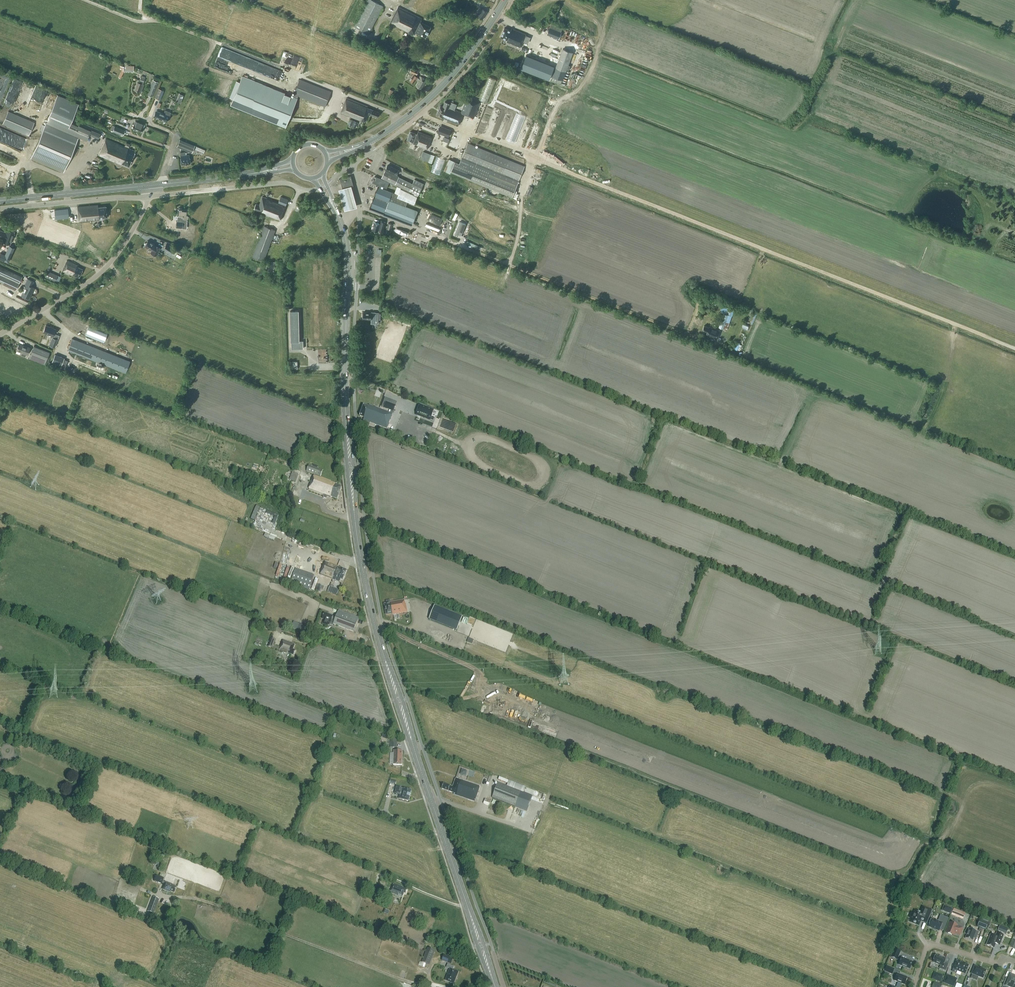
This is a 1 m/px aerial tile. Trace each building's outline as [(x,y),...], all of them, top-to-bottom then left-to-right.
[(383,6),(371,0),(368,0),(354,27),(369,34),(383,6)] [(431,27),(420,21),(422,18),(398,6),(390,23),(413,35),(415,32),(426,37),(431,27)] [(477,14),(478,15),(477,16),(483,19),(487,12),(482,8),(481,10),(480,9),(477,14)] [(549,27),(546,34),(558,39),(561,32),(549,27)] [(521,47),(526,34),(512,28),(511,30),(504,28),(501,37),(507,39),(506,41),(521,47)] [(528,46),(526,52),(537,56),(540,50),(528,46)] [(553,76),(551,80),(560,84),(562,79),(566,69),(569,70),(570,65),(568,64),(573,52),(563,48),(553,76)] [(550,58),(553,59),(550,66),(555,68),(560,55),(552,52),(550,58)] [(519,61),(522,55),(516,53),(513,59),(519,61)] [(121,72),(118,77),(121,78),(123,73),(123,70),(133,71),(134,66),(124,66),(120,66),(120,69),(121,69),(121,72)] [(421,89),(427,80),(421,75),(419,78),(418,77),(414,74),(409,80),(414,83),(416,79),(418,80),(417,80),(419,81),(416,85),(421,89)] [(232,99),(230,104),(286,127),(299,95),(325,106),(331,91),(300,79),(293,97),(242,76),(239,82),(237,81),(230,98),(232,99)] [(134,90),(141,92),(143,84),(142,84),(143,82),(144,79),(140,77),(138,82),(137,82),(134,90)] [(152,97),(158,82),(153,80),(147,95),(152,97)] [(160,100),(164,91),(158,88),(154,97),(160,100)] [(46,123),(31,156),(64,170),(78,137),(86,140),(89,134),(91,130),(78,125),(78,126),(70,123),(78,104),(58,95),(46,123)] [(368,106),(347,97),(341,112),(365,122),(368,113),(377,117),(379,112),(367,107),(368,106)] [(480,102),(468,97),(462,112),(449,107),(451,104),(445,101),(443,106),(440,105),(436,115),(443,117),(443,118),(459,124),(463,113),(473,118),(480,102)] [(155,110),(153,116),(166,121),(167,121),(168,119),(167,119),(168,115),(169,116),(171,112),(165,109),(163,113),(155,110)] [(3,124),(29,135),(34,122),(8,111),(3,124)] [(144,124),(135,120),(132,128),(141,132),(143,127),(142,127),(144,124)] [(114,126),(112,131),(123,135),(125,130),(114,126)] [(442,134),(448,137),(451,131),(444,129),(442,134)] [(91,130),(89,134),(98,138),(100,134),(91,130)] [(427,149),(429,145),(433,137),(418,131),(417,134),(410,131),(407,139),(413,142),(412,143),(427,149)] [(135,152),(135,151),(106,138),(98,155),(121,164),(121,163),(129,166),(131,162),(133,157),(135,152)] [(195,145),(180,139),(177,146),(192,152),(195,145)] [(487,190),(488,192),(490,194),(491,195),(493,196),(496,196),(498,195),(499,193),(501,192),(501,191),(512,196),(525,166),(468,143),(460,163),(455,161),(451,171),(488,186),(487,188),(487,190)] [(180,154),(181,155),(180,155),(181,158),(180,158),(181,164),(190,163),(190,157),(189,157),(189,154),(185,155),(185,151),(180,152),(180,154)] [(423,151),(422,155),(425,156),(423,159),(432,163),(435,156),(426,152),(423,151)] [(438,156),(433,171),(441,174),(446,159),(438,156)] [(397,175),(399,170),(397,169),(397,168),(391,166),(388,165),(386,169),(382,177),(395,184),(409,191),(419,195),(424,183),(415,179),(413,183),(399,177),(399,176),(397,175)] [(353,185),(351,176),(340,178),(343,188),(353,185)] [(370,200),(369,202),(370,203),(371,204),(370,207),(384,213),(384,214),(412,225),(418,211),(406,206),(408,201),(414,204),(415,202),(417,197),(401,189),(398,194),(381,187),(381,186),(383,186),(387,188),(389,182),(385,181),(386,180),(375,176),(372,182),(379,185),(373,200),(372,199),(370,200)] [(448,184),(460,190),(462,184),(451,179),(448,184)] [(351,185),(339,188),(345,210),(357,206),(351,185)] [(254,208),(261,211),(260,212),(280,220),(286,205),(288,199),(281,196),(279,202),(263,196),(259,205),(256,203),(254,208)] [(98,205),(77,206),(79,221),(100,219),(99,217),(107,217),(106,206),(98,207),(98,205)] [(182,209),(182,208),(182,207),(179,207),(178,208),(177,215),(177,220),(176,227),(184,227),(185,221),(183,221),(183,218),(187,218),(188,217),(188,216),(187,215),(187,209),(182,209)] [(68,208),(54,210),(55,218),(69,217),(68,208)] [(380,223),(374,221),(372,230),(378,231),(378,230),(383,231),(385,222),(381,220),(380,223)] [(252,256),(264,261),(276,230),(264,226),(252,256)] [(0,229),(0,237),(3,238),(3,239),(2,241),(9,243),(14,231),(6,228),(5,231),(0,229)] [(155,244),(152,242),(152,243),(148,240),(146,242),(144,245),(145,245),(144,245),(149,248),(149,249),(151,251),(150,252),(155,255),(160,248),(155,245),(155,244)] [(175,249),(166,243),(163,248),(172,254),(173,253),(175,249)] [(8,262),(14,247),(9,245),(5,256),(0,254),(0,259),(8,262)] [(83,269),(78,266),(78,265),(67,260),(62,271),(72,275),(73,274),(79,277),(83,269)] [(277,262),(274,262),(272,262),(270,263),(268,264),(266,266),(265,268),(265,270),(266,273),(267,275),(269,276),(271,277),(273,278),(276,277),(278,276),(280,275),(281,273),(281,270),(281,268),(280,266),(279,264),(277,262)] [(16,290),(22,276),(0,267),(0,283),(16,290)] [(27,278),(25,284),(26,284),(22,295),(29,298),(34,287),(31,286),(34,281),(27,278)] [(724,307),(720,327),(730,329),(734,309),(724,307)] [(292,341),(292,348),(303,348),(303,341),(299,341),(298,311),(290,311),(291,341),(292,341)] [(363,312),(363,318),(371,319),(371,323),(375,323),(375,319),(382,319),(383,312),(378,312),(375,312),(372,311),(372,312),(363,312)] [(409,322),(410,322),(411,320),(409,319),(399,315),(397,320),(408,324),(409,322)] [(59,335),(54,333),(56,329),(46,325),(43,332),(53,336),(49,344),(55,347),(59,335)] [(706,334),(717,338),(720,330),(709,326),(709,327),(704,325),(702,330),(707,332),(706,334)] [(68,350),(126,373),(130,361),(72,338),(68,350)] [(30,347),(19,343),(16,350),(23,352),(22,355),(25,356),(26,354),(27,354),(30,347)] [(46,360),(50,352),(34,345),(29,358),(45,364),(46,360)] [(386,402),(384,408),(386,409),(393,411),(393,412),(396,405),(386,402)] [(364,418),(362,423),(366,424),(367,421),(387,429),(392,413),(369,405),(369,407),(364,405),(360,416),(364,418)] [(420,405),(416,415),(430,420),(433,421),(435,417),(432,416),(434,410),(420,405)] [(320,477),(323,470),(309,465),(306,471),(315,474),(309,490),(324,495),(323,497),(326,498),(327,497),(330,498),(331,496),(337,498),(341,487),(335,484),(336,483),(320,477)] [(291,471),(289,476),(297,479),(299,473),(291,471)] [(346,570),(341,568),(340,568),(325,562),(320,575),(335,580),(335,581),(339,582),(341,579),(343,580),(346,570)] [(309,590),(314,576),(307,573),(301,587),(309,590)] [(392,613),(392,614),(407,612),(406,603),(405,603),(404,600),(390,602),(390,600),(386,601),(387,604),(384,604),(386,615),(392,613)] [(462,617),(434,606),(429,619),(457,631),(462,617)] [(358,617),(339,610),(336,616),(335,617),(324,613),(322,619),(325,620),(323,624),(328,626),(329,624),(333,626),(334,624),(354,632),(357,622),(358,617)] [(273,648),(274,645),(276,640),(271,638),(268,646),(273,648)] [(292,649),(294,644),(291,643),(291,644),(289,643),(289,642),(284,640),(279,651),(288,654),(288,653),(294,655),(295,651),(292,649)] [(394,764),(402,765),(402,751),(394,751),(394,764)] [(475,801),(480,786),(456,778),(453,787),(444,783),(442,789),(454,793),(454,794),(475,801)] [(498,783),(492,798),(515,807),(527,811),(532,796),(521,791),(498,783)] [(396,786),(395,794),(400,795),(399,799),(409,801),(411,790),(401,788),(396,786)] [(165,884),(165,882),(162,881),(164,878),(156,875),(154,881),(161,884),(162,883),(165,884)] [(170,892),(170,891),(174,893),(176,887),(172,885),(165,882),(165,884),(164,885),(163,889),(170,892)] [(402,897),(404,893),(406,893),(407,890),(403,888),(403,887),(394,884),(390,892),(402,897)] [(369,898),(379,902),(382,895),(371,891),(369,898)] [(153,897),(147,911),(153,914),(159,899),(153,897)] [(918,925),(920,920),(926,922),(931,910),(923,907),(920,913),(915,911),(910,922),(918,925)] [(963,920),(965,913),(954,909),(951,915),(963,920)] [(938,921),(932,919),(928,927),(939,931),(942,924),(945,926),(948,919),(940,915),(938,921)] [(980,919),(978,925),(986,928),(988,923),(980,919)] [(957,926),(950,923),(946,933),(953,935),(954,933),(960,935),(962,929),(957,927),(957,926)] [(972,941),(973,938),(976,939),(978,932),(976,931),(969,928),(965,938),(972,941)] [(998,947),(1000,943),(1003,935),(997,933),(995,937),(991,935),(987,945),(994,948),(995,945),(998,947)] [(422,962),(430,965),(435,951),(427,948),(422,962)] [(891,957),(897,960),(900,952),(894,949),(891,957)] [(453,958),(444,954),(442,959),(451,963),(453,958)] [(936,955),(933,962),(941,965),(939,968),(945,971),(948,964),(944,962),(946,958),(943,957),(942,957),(936,955)] [(910,969),(913,962),(901,957),(898,965),(910,969)] [(953,970),(952,972),(956,973),(957,971),(965,974),(969,965),(957,960),(953,970)] [(453,969),(454,966),(448,964),(446,967),(450,969),(445,980),(453,983),(458,972),(453,969)] [(895,969),(887,966),(885,972),(892,975),(895,969)] [(986,970),(975,966),(972,974),(983,978),(986,970)] [(908,977),(897,973),(894,981),(898,982),(901,984),(905,985),(908,977)] [(953,986),(957,979),(947,975),(943,983),(953,986)] [(1006,978),(1002,986),(1008,986),(1009,986),(1013,986),(1014,981),(1014,978),(1014,977),(1012,976),(1010,976),(1008,981),(1005,980),(1006,979),(1006,978)]
